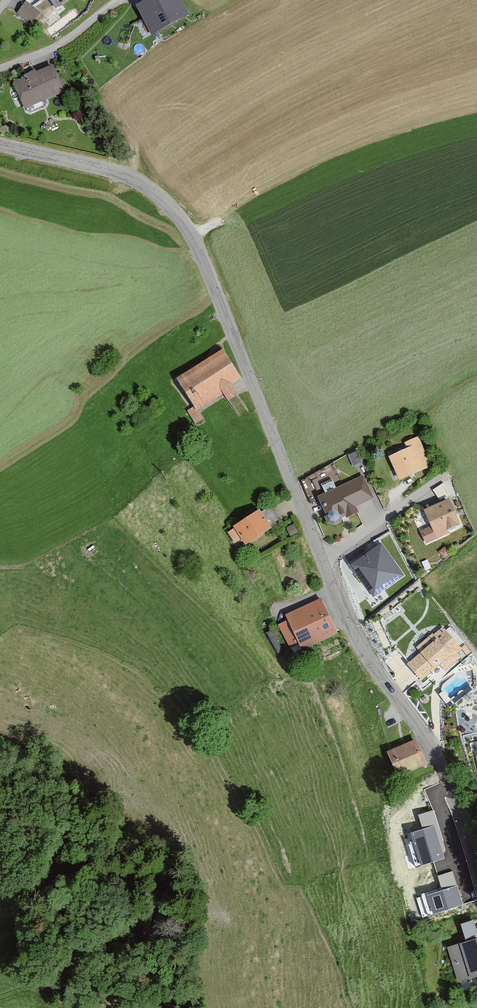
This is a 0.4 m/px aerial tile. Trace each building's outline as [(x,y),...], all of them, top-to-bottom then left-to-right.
[(15,12),(29,24),(39,11),(26,0),(24,0),(15,12)] [(137,6),(152,35),(192,15),(184,0),(149,0),(137,6)] [(53,65),(13,81),(24,110),(65,95),(53,65)] [(226,347),(178,376),(196,406),(189,410),(195,420),(200,417),(197,411),(223,395),(227,402),(241,394),(235,383),(244,378),(226,347)] [(407,448),(390,455),(400,478),(431,465),(418,434),(404,440),(407,448)] [(353,462),(360,460),(358,450),(350,452),(353,462)] [(362,476),(317,494),(328,520),(335,524),(343,521),(341,517),(354,512),(351,504),(370,496),(362,476)] [(441,482),(433,487),(438,496),(446,491),(441,482)] [(451,496),(423,507),(431,525),(420,530),(425,542),(464,525),(451,496)] [(261,507),(234,525),(246,544),(273,527),(261,507)] [(402,574),(381,543),(352,563),(374,594),(402,574)] [(322,597),(287,613),(303,648),(338,632),(322,597)] [(419,652),(408,663),(421,678),(434,666),(436,668),(462,645),(439,621),(413,646),(419,652)] [(417,737),(388,748),(398,772),(426,761),(417,737)] [(445,849),(433,812),(419,816),(423,830),(411,834),(421,865),(444,858),(441,850),(445,849)] [(462,904),(453,873),(438,877),(442,890),(428,895),(434,913),(462,904)] [(466,936),(476,932),(476,927),(474,916),(461,920),(466,936)] [(447,945),(457,980),(476,974),(476,937),(447,945)]
